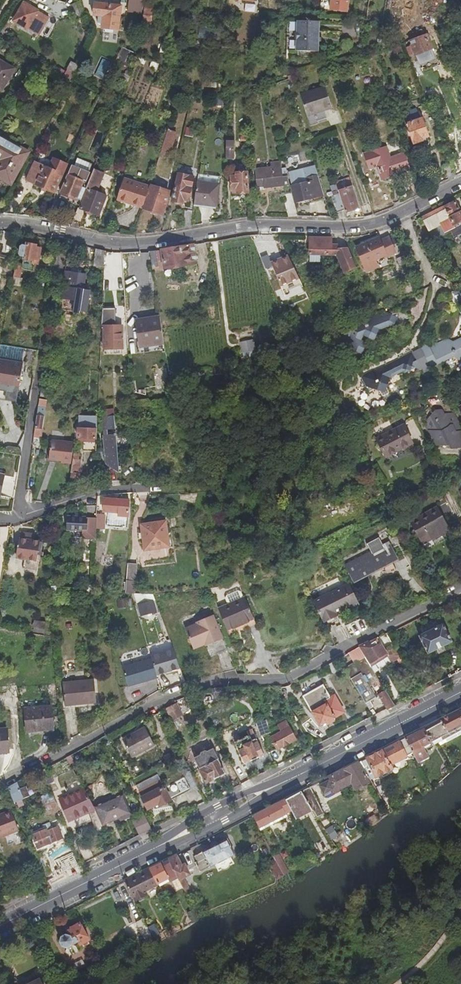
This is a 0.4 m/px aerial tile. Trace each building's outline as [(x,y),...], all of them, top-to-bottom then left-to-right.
[(144,0),(129,0),(127,12),(142,15),(143,5),(144,0)] [(346,13),(348,0),(332,0),(330,10),(346,13)] [(85,16),(80,1),(71,4),(76,19),(85,16)] [(246,3),(246,11),(256,12),(256,4),(246,3)] [(118,31),(121,7),(96,4),(94,18),(98,20),(97,25),(104,26),(104,29),(118,31)] [(142,15),(141,22),(150,23),(152,6),(143,5),(142,15)] [(37,36),(47,19),(24,6),(15,22),(37,36)] [(317,52),(318,22),(297,22),(295,51),(317,52)] [(214,30),(198,28),(197,38),(213,40),(214,30)] [(435,58),(426,35),(409,41),(419,64),(435,58)] [(70,62),(63,76),(70,80),(78,66),(70,62)] [(345,70),(343,63),(335,65),(336,71),(345,70)] [(12,70),(0,64),(0,91),(12,70)] [(331,110),(324,88),(301,96),(309,117),(331,110)] [(413,143),(429,138),(423,119),(422,119),(420,112),(416,109),(405,113),(403,116),(405,125),(408,124),(413,143)] [(174,134),(166,131),(159,153),(167,156),(174,134)] [(225,136),(225,158),(233,158),(234,137),(225,136)] [(27,151),(13,144),(7,141),(0,137),(0,177),(11,182),(27,151)] [(406,165),(403,152),(375,160),(380,176),(393,172),(392,169),(406,165)] [(52,194),(65,166),(54,161),(53,162),(40,156),(36,164),(34,163),(25,181),(52,194)] [(448,179),(454,176),(450,164),(443,167),(448,179)] [(288,182),(284,165),(271,168),(271,167),(253,171),(259,191),(266,189),(266,187),(288,182)] [(59,198),(77,205),(84,189),(81,188),(82,183),(86,184),(90,173),(72,166),(59,198)] [(310,203),(325,200),(315,166),(287,173),(294,202),(308,199),(310,203)] [(247,191),(245,171),(235,171),(235,174),(231,174),(231,189),(236,189),(236,192),(247,191)] [(87,190),(94,193),(101,176),(91,172),(90,173),(86,184),(84,189),(87,190)] [(348,183),(345,173),(333,177),(336,187),(327,189),(334,209),(341,206),(342,209),(356,205),(348,182),(348,183)] [(188,202),(193,178),(177,174),(171,202),(183,205),(183,201),(188,202)] [(197,174),(193,204),(216,207),(220,177),(197,174)] [(116,201),(142,209),(148,188),(122,180),(116,201)] [(411,196),(419,192),(415,180),(406,183),(411,196)] [(148,188),(142,209),(159,215),(165,193),(149,187),(148,188)] [(76,208),(70,221),(78,224),(83,211),(95,216),(102,197),(94,193),(87,190),(79,209),(76,208)] [(287,216),(296,216),(291,193),(282,195),(287,216)] [(420,217),(426,229),(430,238),(432,237),(434,240),(450,232),(453,237),(460,234),(460,230),(460,229),(460,215),(454,200),(420,217)] [(183,228),(190,227),(192,211),(185,210),(183,228)] [(344,275),(359,269),(349,248),(339,250),(339,245),(333,244),(333,238),(313,237),(313,243),(310,243),(309,256),(320,256),(336,256),(344,275)] [(379,242),(378,238),(355,248),(365,272),(377,267),(374,260),(385,255),(386,257),(393,254),(387,239),(379,242)] [(22,266),(15,265),(12,278),(11,284),(20,286),(22,278),(19,278),(21,270),(33,273),(36,261),(38,261),(41,250),(36,248),(36,246),(27,244),(26,246),(20,245),(18,257),(23,258),(22,266)] [(193,245),(156,252),(156,261),(162,260),(163,269),(196,264),(193,245)] [(104,268),(106,252),(97,250),(95,266),(104,268)] [(448,253),(439,258),(445,272),(455,268),(448,253)] [(269,264),(280,290),(299,281),(287,255),(269,264)] [(374,260),(377,267),(388,262),(386,257),(385,255),(374,260)] [(84,275),(66,272),(63,287),(65,288),(63,299),(75,301),(73,313),(83,315),(87,291),(82,290),(84,275)] [(114,308),(103,308),(102,320),(101,329),(104,329),(104,348),(121,348),(121,326),(114,325),(114,308)] [(385,325),(387,326),(391,316),(387,314),(382,315),(381,312),(366,317),(364,314),(335,326),(337,329),(333,331),(334,333),(334,337),(337,338),(337,341),(340,340),(342,340),(346,350),(348,350),(358,354),(362,342),(357,340),(356,337),(358,336),(359,333),(361,332),(363,337),(364,336),(365,337),(372,335),(372,333),(373,332),(371,328),(374,327),(377,328),(385,325)] [(139,347),(164,343),(160,317),(135,321),(139,347)] [(414,348),(420,361),(422,364),(431,360),(438,362),(439,356),(445,354),(450,354),(451,357),(455,359),(457,357),(460,359),(460,336),(460,335),(459,338),(451,340),(449,343),(443,342),(443,344),(437,342),(423,348),(421,345),(414,348)] [(254,339),(241,342),(246,359),(259,355),(254,339)] [(420,361),(414,348),(407,351),(413,364),(420,361)] [(23,360),(23,349),(0,349),(0,359),(23,360)] [(400,371),(407,374),(411,362),(412,364),(413,364),(407,351),(357,375),(359,381),(367,388),(381,392),(387,378),(400,371)] [(422,364),(423,368),(438,362),(431,360),(422,364)] [(16,395),(21,365),(17,364),(1,361),(0,361),(0,392),(16,395)] [(413,364),(416,369),(417,372),(423,368),(422,364),(420,361),(413,364)] [(413,364),(412,364),(411,362),(407,374),(416,369),(413,364)] [(16,395),(0,392),(0,400),(15,403),(16,395)] [(39,399),(33,436),(40,437),(42,427),(44,415),(46,401),(46,400),(39,399)] [(401,403),(407,414),(415,410),(410,399),(401,403)] [(452,407),(460,424),(460,402),(452,407)] [(433,439),(432,441),(435,446),(449,446),(451,450),(460,449),(460,432),(452,415),(442,415),(439,411),(434,411),(424,422),(433,439)] [(114,427),(114,414),(101,415),(102,428),(103,428),(107,427),(114,427)] [(82,450),(95,451),(97,416),(78,415),(77,438),(83,438),(82,450)] [(380,455),(407,441),(398,424),(371,438),(380,455)] [(107,434),(107,427),(103,428),(103,434),(102,434),(104,463),(117,472),(114,433),(107,434)] [(69,463),(72,444),(49,441),(47,458),(60,460),(60,462),(69,463)] [(18,456),(20,448),(7,446),(6,454),(18,456)] [(71,460),(68,481),(78,482),(80,461),(76,460),(77,453),(72,452),(71,460)] [(433,507),(441,502),(435,489),(426,494),(433,507)] [(130,514),(130,496),(127,496),(127,499),(105,499),(105,510),(97,510),(97,516),(97,525),(107,525),(107,511),(119,511),(119,514),(130,514)] [(209,506),(216,503),(214,497),(208,499),(209,502),(208,502),(209,506)] [(445,528),(433,507),(406,521),(418,543),(445,528)] [(393,512),(387,516),(390,522),(396,518),(393,512)] [(83,536),(96,536),(97,525),(85,525),(85,515),(79,515),(74,515),(67,515),(67,528),(69,528),(69,534),(83,534),(83,536)] [(85,525),(97,525),(97,516),(85,515),(85,525)] [(166,519),(140,522),(142,531),(142,536),(144,545),(158,543),(159,546),(170,545),(166,519)] [(36,571),(41,541),(32,540),(32,533),(19,532),(15,558),(24,559),(23,569),(36,571)] [(387,558),(393,555),(384,537),(377,541),(374,533),(362,539),(366,546),(339,560),(348,577),(371,565),(377,569),(384,570),(390,569),(392,567),(387,558)] [(273,554),(264,554),(263,563),(272,564),(273,554)] [(133,562),(133,580),(142,580),(142,563),(133,562)] [(133,580),(133,592),(139,592),(142,592),(142,580),(133,580)] [(309,598),(319,618),(333,612),(331,609),(353,598),(345,580),(309,598)] [(148,615),(165,610),(161,600),(163,599),(161,594),(150,593),(149,593),(142,593),(148,615)] [(221,602),(228,624),(257,615),(250,593),(221,602)] [(62,600),(55,599),(54,607),(61,608),(62,600)] [(44,628),(45,622),(32,620),(31,627),(44,628)] [(217,649),(227,646),(220,621),(203,627),(203,629),(191,633),(197,652),(210,649),(209,647),(215,645),(217,649)] [(427,653),(451,640),(441,623),(417,636),(427,653)] [(383,634),(356,647),(366,662),(383,654),(384,656),(386,658),(396,653),(383,634)] [(217,649),(211,651),(216,667),(233,663),(227,646),(217,649)] [(356,647),(347,652),(352,660),(342,667),(364,702),(377,693),(385,708),(393,703),(368,664),(366,662),(356,647)] [(154,663),(157,678),(181,673),(176,653),(153,657),(154,663)] [(383,654),(366,662),(368,664),(384,656),(383,654)] [(128,688),(158,682),(157,678),(154,663),(125,669),(128,688)] [(63,705),(93,703),(92,681),(61,683),(63,705)] [(333,717),(343,711),(332,693),(329,695),(321,683),(302,694),(320,725),(325,722),(326,724),(335,719),(333,717)] [(50,720),(48,701),(22,702),(23,726),(33,725),(34,721),(50,720)] [(178,712),(173,703),(164,707),(169,717),(178,712)] [(427,724),(434,737),(445,731),(446,729),(460,721),(460,707),(427,724)] [(285,718),(270,725),(274,732),(261,738),(267,751),(294,738),(285,718)] [(438,743),(460,731),(460,721),(446,729),(445,731),(434,737),(438,743)] [(427,724),(423,726),(430,739),(434,737),(427,724)] [(131,755),(152,743),(144,726),(122,737),(131,755)] [(423,726),(404,736),(412,752),(418,762),(428,756),(422,743),(430,739),(423,726)] [(243,735),(231,741),(241,761),(259,752),(249,731),(247,727),(241,730),(243,735)] [(359,759),(365,768),(370,779),(392,767),(390,764),(412,752),(404,736),(359,759)] [(203,778),(222,769),(210,746),(204,749),(202,747),(198,750),(197,752),(191,755),(195,764),(203,778)] [(359,759),(318,780),(327,796),(354,782),(358,789),(360,789),(362,790),(368,787),(367,785),(369,783),(361,769),(365,768),(359,759)] [(189,788),(183,775),(163,786),(156,772),(133,783),(145,806),(156,801),(158,804),(189,788)] [(14,782),(3,789),(14,813),(26,807),(21,796),(26,794),(22,784),(21,784),(19,780),(14,782)] [(308,785),(299,789),(310,807),(314,815),(322,811),(308,785)] [(37,792),(44,809),(57,804),(50,786),(37,792)] [(81,788),(74,792),(62,797),(70,815),(82,809),(84,813),(91,810),(90,807),(85,797),(81,788)] [(299,789),(283,798),(289,810),(293,816),(310,807),(299,789)] [(91,810),(84,813),(91,828),(124,812),(116,797),(109,801),(108,798),(90,807),(91,810)] [(283,798),(263,808),(269,819),(289,810),(283,798)] [(263,808),(251,814),(257,826),(269,819),(263,808)] [(6,812),(0,815),(0,839),(15,832),(6,812)] [(148,827),(142,813),(134,818),(140,832),(148,827)] [(369,826),(378,821),(373,813),(364,818),(369,826)] [(34,849),(59,838),(54,825),(29,836),(34,849)] [(333,825),(326,830),(333,840),(340,836),(333,825)] [(234,852),(225,837),(192,854),(195,859),(192,861),(197,870),(234,852)] [(76,844),(84,860),(94,855),(86,839),(76,844)] [(174,853),(166,857),(174,872),(177,877),(181,875),(188,872),(182,861),(179,862),(174,853)] [(275,858),(284,875),(289,872),(279,854),(274,856),(275,858)] [(166,857),(148,866),(156,879),(157,881),(174,872),(166,857)] [(268,862),(277,879),(284,875),(275,858),(268,862)] [(148,866),(122,879),(132,898),(146,891),(143,885),(156,879),(148,866)] [(177,877),(185,892),(189,890),(181,875),(177,877)] [(146,941),(153,937),(141,915),(134,919),(146,941)] [(65,934),(61,936),(60,941),(62,946),(67,948),(72,945),(72,944),(78,941),(80,945),(89,940),(80,922),(70,926),(71,928),(67,931),(68,932),(65,934)] [(84,959),(75,963),(78,969),(86,966),(84,959)]
